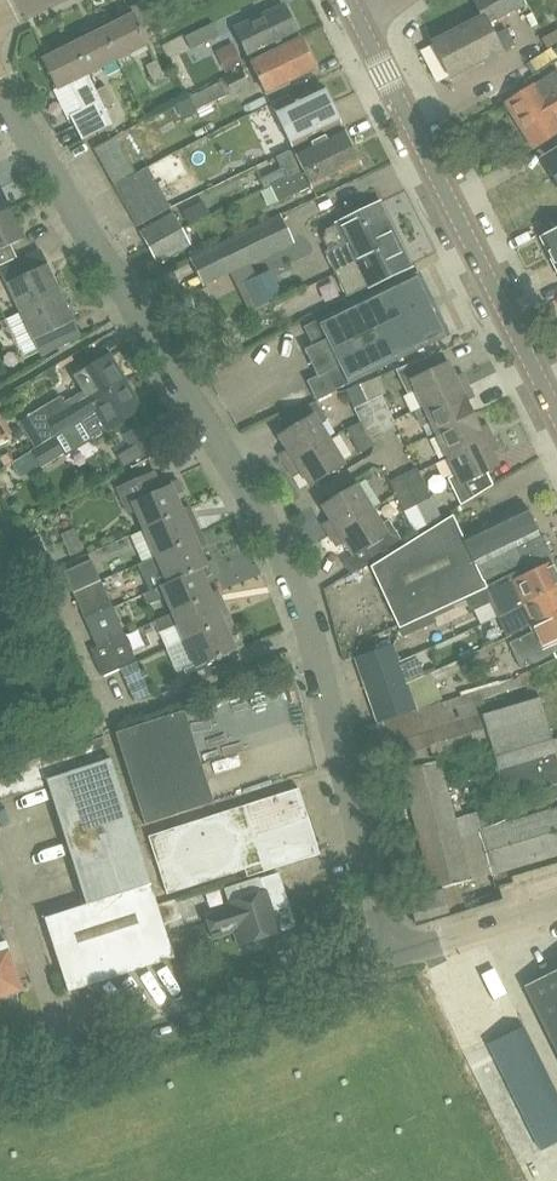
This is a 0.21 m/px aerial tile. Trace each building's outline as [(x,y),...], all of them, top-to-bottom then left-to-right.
[(521,0),(473,0),(481,16),(432,41),(449,76),(500,50),(486,23),(523,4),(521,0)] [(282,5),(233,28),(247,57),(295,34),(282,5)] [(101,28),(115,56),(145,41),(131,13),(101,28)] [(213,21),(185,36),(191,49),(219,35),(213,21)] [(71,43),(85,71),(115,56),(101,28),(71,43)] [(298,40),(250,64),(264,92),(312,68),(298,40)] [(102,107),(94,89),(85,71),(71,43),(40,58),(54,88),(68,81),(81,108),(68,114),(80,138),(111,123),(102,107)] [(165,77),(157,60),(146,65),(154,83),(165,77)] [(556,100),(556,72),(555,69),(506,100),(520,123),(556,100)] [(242,70),(225,78),(190,95),(196,109),(249,84),(242,70)] [(94,89),(102,107),(112,102),(104,84),(94,89)] [(260,138),(329,104),(320,85),(273,109),(277,118),(255,129),(260,138)] [(180,116),(194,110),(188,96),(174,103),(180,116)] [(520,123),(535,147),(556,133),(556,125),(553,118),(556,115),(556,100),(520,123)] [(338,122),(329,104),(260,138),(264,147),(287,136),(291,146),(338,122)] [(298,159),(275,170),(259,177),(263,187),(349,145),(341,127),(293,150),(298,159)] [(92,148),(98,160),(120,148),(113,136),(92,148)] [(349,145),(263,187),(264,188),(271,185),(279,202),(358,164),(349,145)] [(98,160),(105,173),(127,161),(120,148),(98,160)] [(149,167),(161,188),(190,172),(178,151),(149,167)] [(542,161),(556,183),(556,185),(556,151),(542,161)] [(105,173),(112,185),(134,174),(127,161),(105,173)] [(148,166),(134,174),(112,185),(134,226),(170,206),(148,166)] [(9,207),(0,188),(0,211),(9,207)] [(379,203),(337,223),(326,228),(322,238),(327,249),(323,251),(334,274),(356,264),(354,260),(397,239),(379,203)] [(16,257),(10,244),(23,238),(9,207),(0,211),(0,264),(16,257)] [(173,211),(139,230),(148,247),(182,228),(173,211)] [(280,213),(223,240),(237,269),(250,263),(283,247),(294,241),(280,213)] [(539,236),(550,257),(556,253),(556,227),(539,236)] [(191,244),(182,228),(148,247),(157,264),(191,244)] [(409,263),(397,239),(354,260),(356,264),(334,274),(344,295),(409,263)] [(209,247),(189,256),(204,286),(236,270),(237,269),(223,240),(209,247)] [(60,290),(41,250),(0,269),(0,270),(18,310),(60,290)] [(237,269),(236,270),(257,312),(270,305),(268,300),(282,294),(270,270),(256,276),(250,263),(237,269)] [(305,379),(310,389),(316,400),(335,390),(334,389),(443,336),(412,273),(303,326),(313,344),(304,349),(316,374),(310,377),(305,379)] [(79,333),(60,290),(18,310),(38,352),(79,333)] [(423,405),(465,385),(460,374),(453,378),(445,362),(434,367),(428,354),(394,368),(406,393),(415,389),(423,405)] [(40,407),(42,410),(27,419),(40,443),(54,434),(56,433),(51,426),(124,381),(108,355),(74,375),(86,394),(66,406),(59,395),(40,407)] [(79,418),(92,438),(141,408),(124,381),(51,426),(56,433),(79,418)] [(465,385),(423,405),(413,410),(421,425),(422,424),(427,435),(435,431),(470,413),(463,399),(470,395),(465,385)] [(380,393),(367,400),(381,430),(395,423),(380,393)] [(287,464),(327,439),(317,424),(326,417),(315,400),(280,413),(289,428),(278,435),(287,450),(281,453),(287,464)] [(381,430),(367,400),(352,407),(367,437),(381,430)] [(470,413),(435,431),(448,456),(491,435),(485,424),(477,428),(470,413)] [(8,435),(0,422),(0,440),(8,435)] [(54,434),(40,443),(31,450),(15,458),(21,468),(36,459),(40,467),(64,452),(54,434)] [(491,435),(448,456),(456,473),(448,477),(461,503),(491,484),(485,471),(496,466),(488,450),(496,446),(491,435)] [(342,464),(327,439),(287,464),(294,475),(301,471),(309,485),(342,464)] [(139,458),(132,446),(116,456),(123,467),(139,458)] [(7,453),(0,457),(5,465),(11,462),(12,461),(11,461),(7,453)] [(416,466),(402,473),(417,503),(430,496),(416,466)] [(162,487),(155,469),(116,486),(127,515),(135,512),(143,529),(183,512),(181,508),(175,494),(182,491),(176,478),(165,483),(166,486),(162,487)] [(417,503),(402,473),(388,480),(402,510),(417,503)] [(330,533),(369,509),(354,484),(321,505),(329,519),(323,522),(330,533)] [(181,508),(183,512),(143,529),(154,556),(194,538),(193,535),(200,532),(188,505),(181,508)] [(488,586),(488,584),(485,585),(483,580),(523,560),(526,566),(546,556),(536,536),(538,535),(524,506),(462,537),(452,515),(370,566),(399,628),(486,587),(488,586)] [(379,524),(369,509),(330,533),(337,545),(343,541),(351,555),(343,561),(350,572),(370,560),(401,541),(388,519),(379,524)] [(73,529),(61,534),(70,555),(83,550),(73,529)] [(154,556),(155,557),(137,564),(148,590),(206,565),(205,562),(198,548),(205,545),(200,532),(193,535),(194,538),(154,556)] [(53,568),(42,541),(38,534),(25,540),(40,574),(53,568)] [(91,559),(80,564),(63,571),(72,593),(84,588),(100,580),(91,559)] [(148,591),(143,593),(147,604),(165,596),(172,613),(212,595),(210,592),(204,577),(217,571),(211,559),(205,562),(206,565),(148,590),(148,591)] [(516,571),(488,584),(488,586),(501,614),(519,606),(556,587),(556,575),(551,562),(519,578),(516,571)] [(84,588),(72,593),(84,620),(101,612),(112,607),(100,580),(84,588)] [(501,614),(501,615),(508,630),(528,621),(530,626),(548,618),(556,613),(556,587),(519,606),(501,614)] [(212,595),(172,613),(153,620),(166,648),(184,640),(223,622),(221,619),(215,604),(222,601),(217,589),(210,592),(212,595)] [(124,634),(112,607),(101,612),(84,620),(96,647),(124,634)] [(533,631),(509,642),(520,667),(554,651),(550,643),(556,640),(556,613),(548,618),(530,626),(533,631)] [(223,622),(184,640),(166,648),(177,672),(182,670),(188,683),(237,668),(230,652),(241,647),(228,616),(221,619),(223,622)] [(124,634),(96,647),(89,650),(101,677),(119,669),(119,668),(124,666),(136,661),(126,639),(124,634)] [(363,676),(397,661),(391,644),(356,655),(363,676)] [(119,668),(119,669),(134,703),(151,696),(138,666),(136,661),(124,666),(119,668)] [(397,661),(363,676),(370,698),(405,683),(397,661)] [(378,721),(414,710),(405,683),(370,698),(378,721)] [(555,753),(551,739),(539,697),(481,714),(489,740),(497,770),(506,799),(548,787),(551,800),(556,799),(556,758),(555,753)] [(144,823),(213,802),(184,710),(116,732),(144,823)] [(88,737),(100,733),(96,722),(84,726),(88,737)] [(48,784),(85,903),(43,916),(67,990),(173,957),(150,882),(110,758),(103,735),(59,750),(0,769),(0,799),(48,784)] [(441,887),(442,887),(470,880),(454,817),(439,761),(403,770),(400,771),(430,890),(441,887)] [(319,853),(309,822),(298,788),(148,835),(166,893),(245,868),(247,876),(319,853)] [(478,828),(496,888),(511,882),(510,876),(556,862),(556,805),(478,828)] [(226,905),(204,912),(213,940),(238,933),(241,942),(242,941),(244,947),(262,941),(260,936),(275,931),(267,903),(285,898),(277,871),(230,885),(235,902),(226,905)] [(430,890),(407,896),(415,925),(448,915),(441,887),(430,890)] [(19,987),(7,949),(9,949),(6,939),(0,941),(0,993),(19,987)] [(506,994),(493,968),(480,974),(493,1000),(506,994)] [(524,985),(556,1052),(556,969),(524,985)] [(544,1150),(556,1143),(556,1078),(532,1027),(493,1045),(544,1150)]
